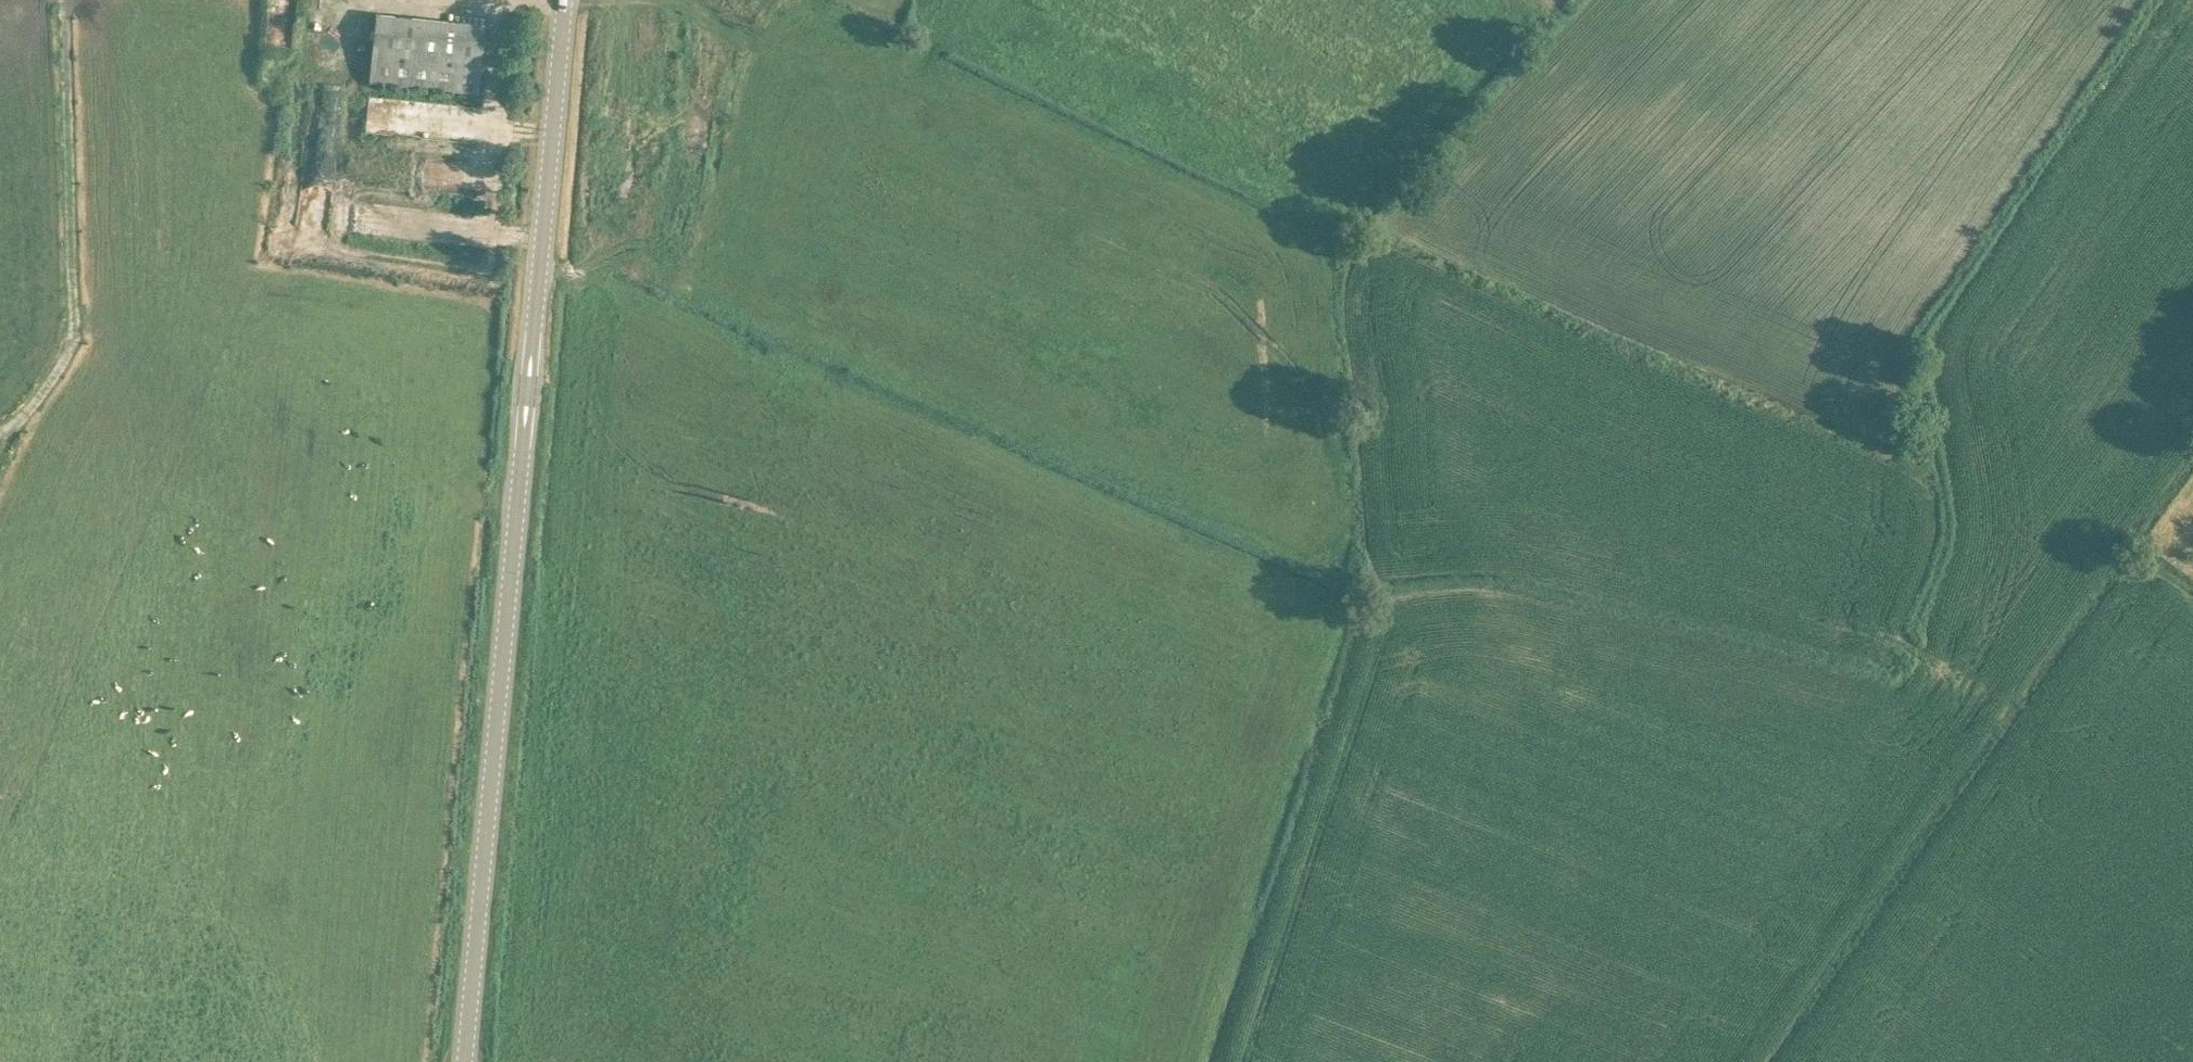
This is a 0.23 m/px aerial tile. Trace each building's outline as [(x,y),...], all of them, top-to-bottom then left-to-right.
[(370,83),(457,92),(478,94),(485,27),(376,16),(370,83)] [(298,142),(300,153),(320,151),(319,140),(298,142)] [(379,156),(334,153),(333,178),(377,180),(379,156)]
